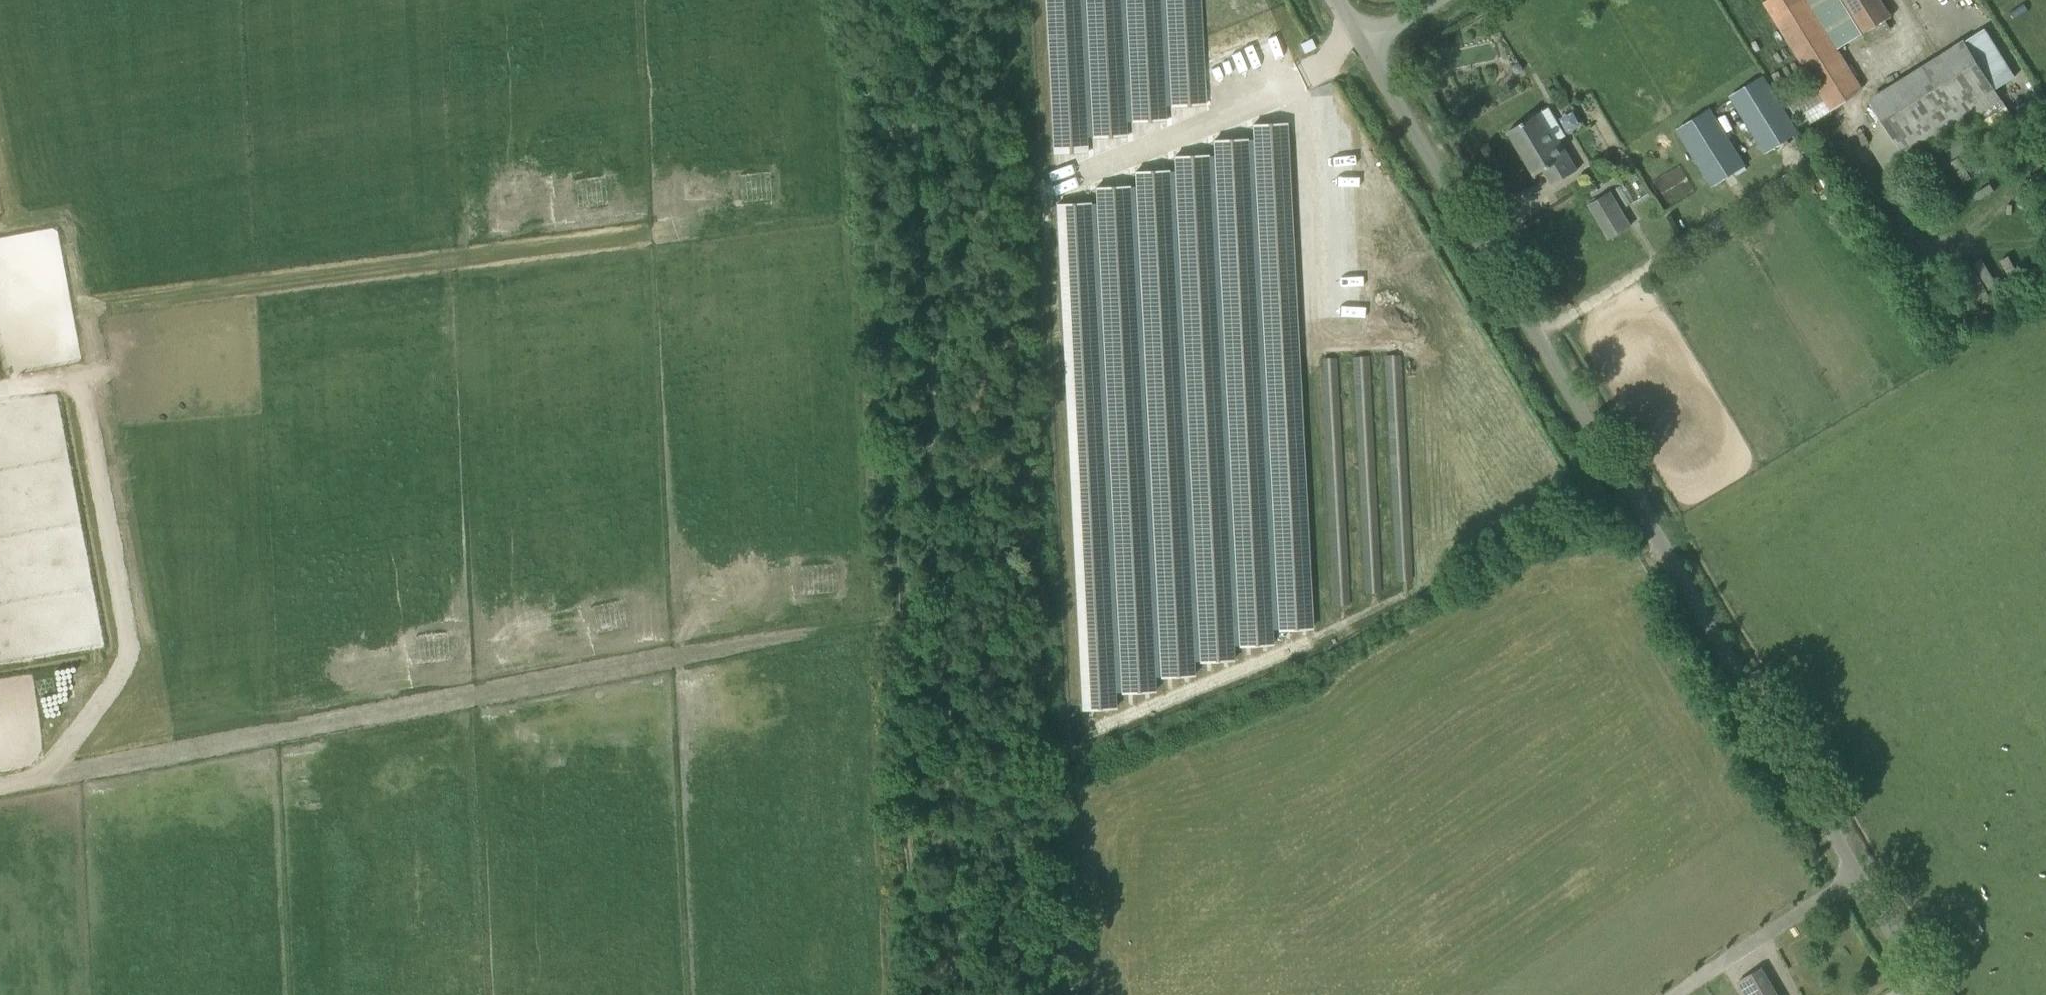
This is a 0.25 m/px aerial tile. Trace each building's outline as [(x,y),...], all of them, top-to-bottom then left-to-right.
[(1054,167),(1062,167),(1100,152),(1170,125),(1208,110),(1207,85),(1192,47),(1191,31),(1203,26),(1202,0),(1046,0),(1054,167)] [(1889,18),(1878,0),(1767,0),(1763,2),(1829,111),(1860,91),(1835,50),(1889,18)] [(1224,22),(1205,61),(1244,80),(1263,40),(1224,22)] [(1998,99),(1963,42),(1868,101),(1903,158),(1998,99)] [(1771,93),(1762,79),(1731,99),(1765,152),(1796,132),(1771,93)] [(1292,111),(1058,185),(1060,311),(1069,305),(1077,316),(1077,298),(1097,298),(1097,296),(1116,296),(1116,287),(1122,295),(1138,295),(1138,290),(1149,290),(1161,281),(1175,300),(1175,242),(1184,271),(1199,266),(1203,271),(1218,271),(1218,273),(1231,273),(1235,270),(1258,262),(1258,283),(1279,282),(1295,333),(1292,111)] [(1713,186),(1744,166),(1709,112),(1678,132),(1713,186)] [(1576,171),(1559,142),(1555,144),(1547,131),(1537,114),(1508,132),(1534,176),(1544,170),(1552,185),(1576,171)] [(1588,205),(1609,240),(1630,227),(1610,192),(1588,205)] [(2001,282),(2020,275),(2010,251),(1991,258),(2001,282)] [(1955,275),(1967,304),(1989,295),(1976,266),(1955,275)] [(1386,396),(1401,395),(1399,353),(1385,353),(1386,396)] [(1340,432),(1337,356),(1321,357),(1324,416),(1326,416),(1327,433),(1340,432)] [(1306,529),(1274,530),(1278,629),(1310,628),(1306,529)] [(1236,557),(1239,645),(1274,643),(1270,544),(1260,544),(1261,559),(1249,559),(1249,557),(1236,557)] [(1122,566),(1126,690),(1155,689),(1151,565),(1122,566)] [(1161,676),(1196,674),(1190,568),(1174,569),(1174,571),(1155,572),(1161,676)] [(1200,661),(1231,660),(1228,569),(1197,570),(1200,661)] [(1082,709),(1116,708),(1110,577),(1076,579),(1082,709)] [(1624,718),(1614,701),(1607,705),(1617,722),(1624,718)] [(1761,968),(1738,982),(1746,994),(1777,994),(1761,968)]
